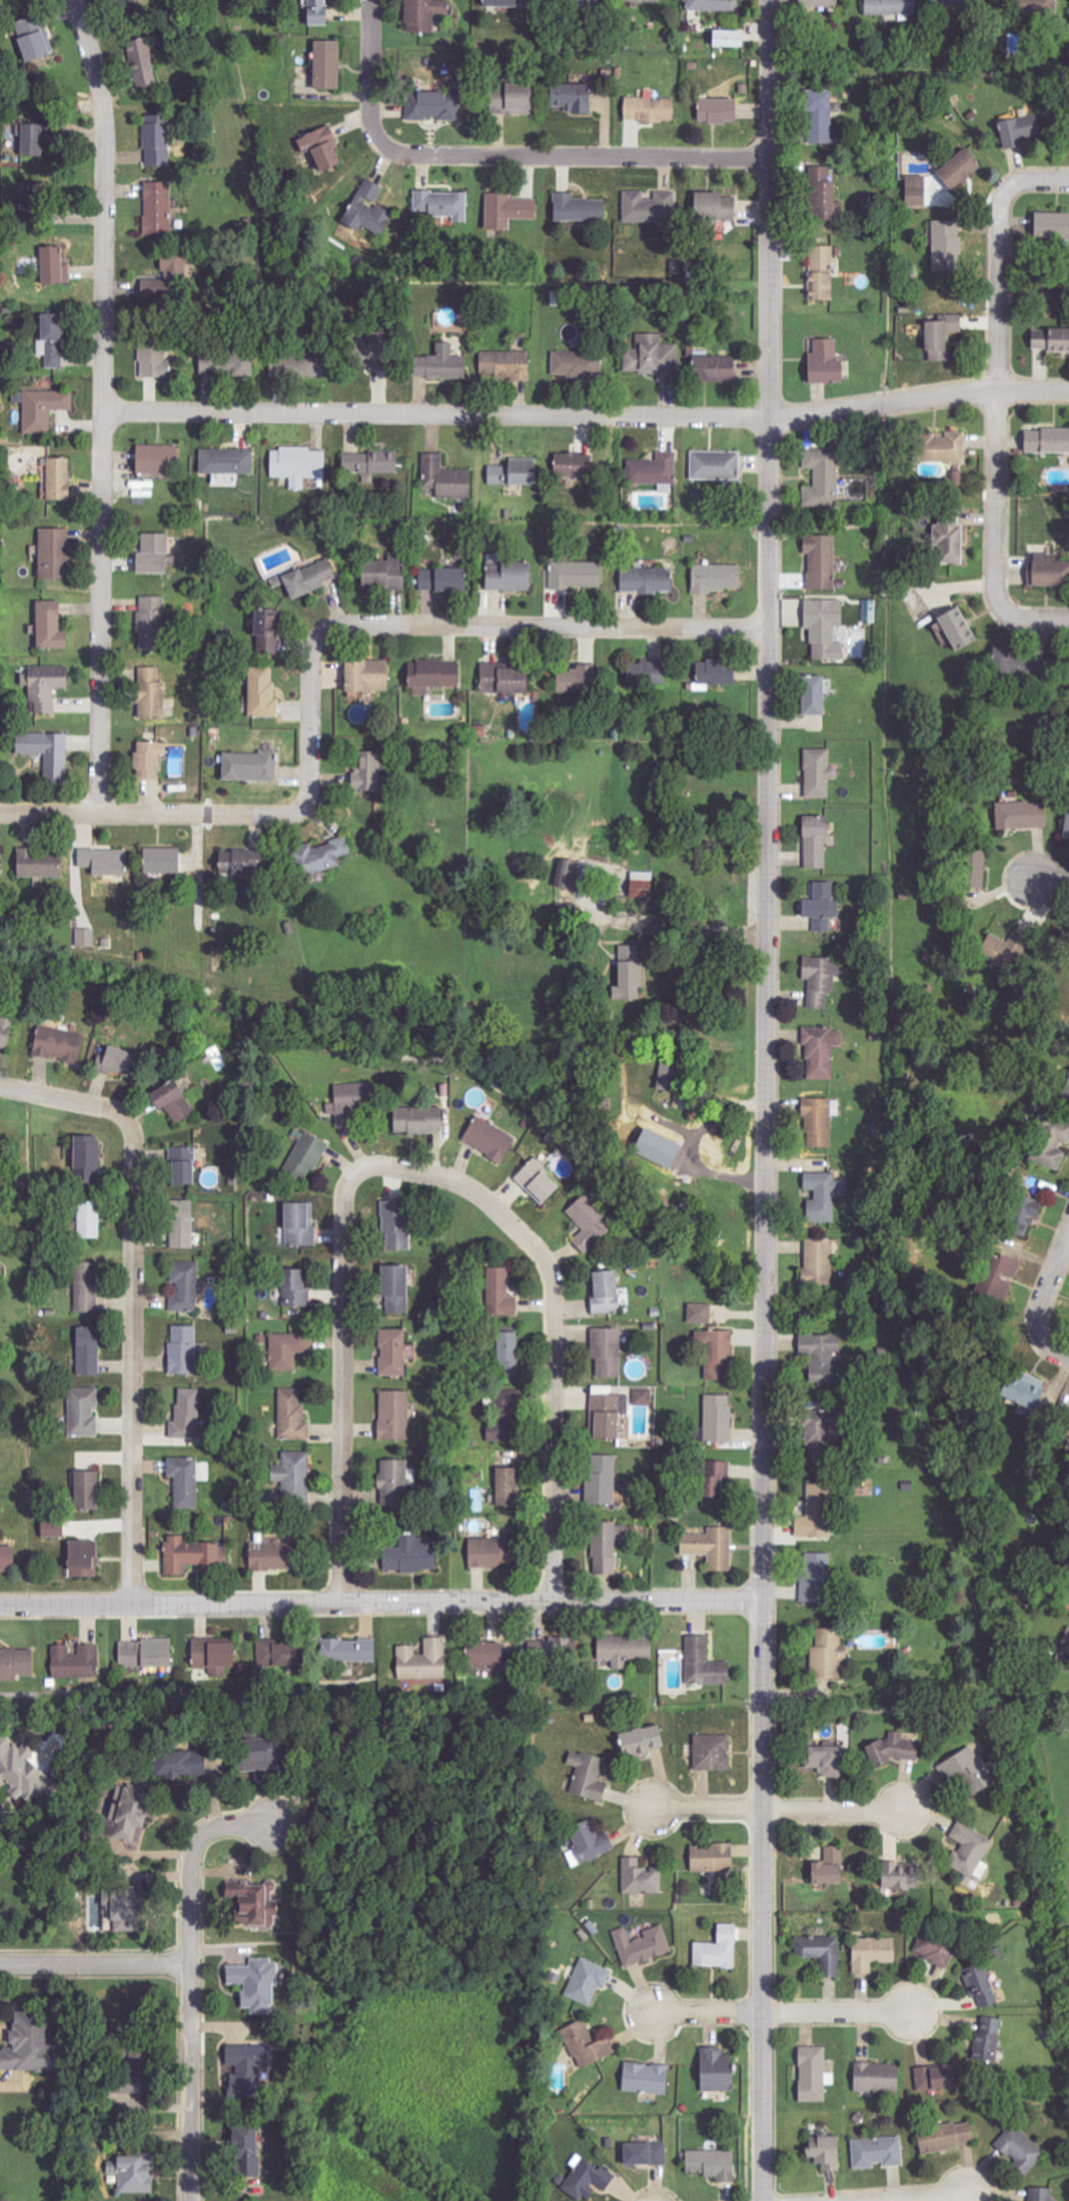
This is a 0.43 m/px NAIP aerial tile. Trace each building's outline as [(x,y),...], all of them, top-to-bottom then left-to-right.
[(307,26),(328,25),(328,0),(306,0),(307,26)] [(434,0),(406,0),(405,31),(434,32),(434,0)] [(688,11),(739,10),(739,0),(687,0),(688,11)] [(864,15),(916,16),(916,0),(864,0),(864,15)] [(14,23),(27,60),(54,51),(42,14),(14,23)] [(710,46),(743,46),(743,30),(711,29),(710,46)] [(126,40),(138,89),(158,84),(145,36),(126,40)] [(341,40),(314,39),(312,88),(340,89),(341,40)] [(531,114),(531,83),(490,82),(489,113),(531,114)] [(588,84),(548,84),(548,106),(565,106),(565,113),(588,112),(588,84)] [(807,143),(833,142),(831,90),(806,91),(807,143)] [(407,118),(459,119),(459,98),(446,98),(446,92),(407,91),(407,118)] [(675,121),(675,97),(624,97),(624,121),(675,121)] [(735,123),(735,98),(697,98),(697,123),(735,123)] [(998,121),(1003,149),(1022,145),(1021,141),(1042,136),(1038,113),(998,121)] [(145,166),(168,166),(167,114),(144,114),(145,166)] [(37,154),(36,122),(15,123),(16,155),(37,154)] [(339,162),(334,149),(338,148),(329,125),(295,137),(301,153),(309,150),(316,171),(339,162)] [(980,171),(967,148),(939,163),(951,185),(980,171)] [(833,181),(829,181),(829,166),(810,165),(809,218),(833,219),(833,181)] [(924,206),(924,175),(904,175),(904,206),(924,206)] [(383,186),(364,177),(342,222),(358,230),(360,225),(380,235),(391,213),(375,205),(383,186)] [(168,181),(144,182),(145,237),(170,237),(168,181)] [(623,220),(686,221),(687,193),(644,192),(644,191),(624,190),(623,220)] [(466,191),(413,191),(414,211),(425,211),(426,217),(451,217),(451,222),(467,222),(466,191)] [(553,221),(605,220),(605,198),(573,198),(573,192),(553,192),(553,221)] [(719,192),(693,192),(693,220),(736,221),(736,196),(719,196),(719,192)] [(485,230),(510,230),(510,219),(535,219),(536,198),(510,198),(511,193),(486,193),(485,230)] [(1033,238),(1068,239),(1068,213),(1033,212),(1033,238)] [(961,267),(962,221),(933,220),(931,266),(961,267)] [(40,283),(71,283),(70,265),(61,266),(60,245),(39,246),(40,283)] [(832,299),(832,245),(810,245),(810,279),(809,279),(809,299),(832,299)] [(47,367),(62,368),(63,314),(40,313),(39,355),(47,355),(47,367)] [(924,320),(923,350),(929,350),(929,360),(951,360),(952,332),(962,332),(963,314),(944,314),(943,320),(924,320)] [(1030,327),(1030,350),(1068,351),(1068,328),(1030,327)] [(839,382),(837,338),(813,339),(813,353),(806,353),(807,383),(839,382)] [(367,370),(380,370),(379,341),(345,343),(346,365),(367,364),(367,370)] [(139,343),(140,377),(165,377),(165,342),(139,343)] [(411,356),(411,378),(464,378),(464,355),(451,355),(451,342),(435,342),(435,356),(411,356)] [(227,377),(252,376),(251,351),(226,351),(227,377)] [(269,377),(319,378),(320,352),(269,351),(269,377)] [(480,378),(528,378),(529,352),(481,351),(480,378)] [(553,375),(608,374),(608,352),(553,353),(553,375)] [(735,381),(735,356),(691,355),(691,380),(735,381)] [(73,410),(73,392),(24,390),(23,432),(51,433),(52,409),(73,410)] [(1068,453),(1068,430),(1024,429),(1023,452),(1068,453)] [(916,435),(915,481),(962,481),(962,471),(950,471),(950,462),(965,462),(966,432),(946,432),(946,435),(916,435)] [(175,445),(134,445),(134,473),(176,472),(175,445)] [(199,473),(253,474),(253,449),(200,448),(199,473)] [(271,477),(290,478),(290,490),(305,490),(305,477),(324,477),(324,448),(271,448),(271,477)] [(838,448),(803,449),(804,469),(815,469),(815,486),(804,486),(804,508),(838,507),(838,448)] [(740,481),(740,451),(692,450),(691,480),(740,481)] [(676,451),(656,451),(656,460),(627,460),(627,483),(676,484),(676,451)] [(395,473),(395,452),(342,453),(342,473),(395,473)] [(554,452),(553,475),(588,476),(588,453),(554,452)] [(444,469),(444,453),(425,453),(424,489),(437,489),(437,498),(470,498),(471,470),(444,469)] [(45,500),(67,500),(68,458),(46,457),(45,500)] [(488,485),(531,485),(531,462),(488,463),(488,485)] [(938,564),(961,564),(961,511),(938,511),(938,524),(932,524),(932,545),(938,545),(938,564)] [(68,529),(39,528),(38,579),(67,579),(68,529)] [(134,552),(134,573),(166,574),(167,533),(142,533),(141,553),(134,552)] [(835,560),(835,535),(803,535),(803,556),(808,556),(808,589),(835,589),(835,571),(847,571),(847,560),(835,560)] [(389,560),(359,561),(360,588),(404,587),(403,552),(389,552),(389,560)] [(1030,554),(1030,586),(1068,586),(1068,561),(1053,561),(1053,554),(1030,554)] [(291,599),(338,580),(329,558),(282,577),(291,599)] [(551,589),(601,588),(601,561),(550,562),(551,589)] [(484,590),(532,591),(532,563),(498,562),(498,571),(485,570),(484,590)] [(692,592),(741,592),(741,564),(692,565),(692,592)] [(670,569),(620,568),(620,592),(669,592),(670,569)] [(419,569),(418,590),(465,591),(465,570),(419,569)] [(138,634),(164,634),(164,596),(138,596),(138,634)] [(811,660),(842,660),(842,642),(835,642),(835,626),(843,626),(843,599),(803,599),(803,628),(811,628),(811,660)] [(60,631),(60,601),(35,600),(35,648),(69,649),(69,631),(60,631)] [(875,600),(864,600),(864,622),(875,622),(875,600)] [(976,643),(960,605),(935,615),(951,653),(976,643)] [(279,610),(252,609),(251,653),(278,653),(279,610)] [(1018,673),(1031,671),(1029,658),(1021,659),(1021,658),(1010,659),(1011,664),(1017,664),(1018,673)] [(365,695),(365,688),(390,687),(389,659),(343,660),(344,695),(365,695)] [(460,687),(459,660),(413,662),(413,676),(407,676),(407,688),(414,688),(414,696),(429,695),(428,688),(460,687)] [(734,685),(735,662),(698,660),(697,684),(734,685)] [(663,684),(663,661),(641,661),(641,683),(663,684)] [(524,693),(525,668),(494,667),(494,663),(481,662),(480,692),(524,693)] [(67,666),(20,667),(20,687),(29,687),(29,714),(54,713),(54,689),(67,688),(67,666)] [(160,667),(137,667),(136,718),(164,718),(164,682),(160,682),(160,667)] [(249,718),(275,717),(275,667),(248,667),(249,718)] [(556,668),(557,695),(594,694),(593,668),(556,668)] [(801,715),(823,716),(824,676),(802,675),(801,715)] [(485,726),(471,726),(472,737),(485,736),(485,726)] [(69,734),(15,733),(14,754),(45,755),(44,783),(68,784),(69,734)] [(157,780),(157,754),(165,754),(165,742),(134,741),(133,779),(157,780)] [(805,798),(829,797),(828,779),(837,779),(837,766),(829,766),(829,748),(804,749),(805,798)] [(221,752),(221,781),(276,782),(277,753),(221,752)] [(376,792),(378,753),(356,752),(355,791),(376,792)] [(1047,828),(1046,801),(1019,801),(1018,792),(1005,793),(1005,802),(995,803),(996,830),(1047,828)] [(803,869),(825,869),(826,816),(804,816),(803,869)] [(341,867),(338,856),(351,853),(348,838),(312,846),(311,843),(290,848),(297,877),(341,867)] [(178,848),(143,848),(142,873),(178,874),(178,848)] [(16,849),(15,877),(60,879),(61,851),(16,849)] [(122,876),(122,849),(78,849),(78,868),(91,867),(91,876),(122,876)] [(984,889),(985,851),(963,850),(962,888),(984,889)] [(260,853),(213,856),(214,878),(262,874),(260,853)] [(556,886),(573,889),(578,861),(562,858),(556,886)] [(814,932),(830,932),(830,917),(839,917),(840,902),(832,901),(833,882),(814,882),(813,900),(801,900),(800,917),(814,918),(814,932)] [(77,947),(95,947),(95,928),(76,929),(77,947)] [(1012,945),(989,932),(978,953),(1001,966),(1012,945)] [(641,946),(617,945),(615,999),(643,999),(644,961),(640,961),(641,946)] [(827,1009),(827,993),(834,993),(834,975),(845,975),(845,958),(803,958),(802,980),(809,980),(809,1009),(827,1009)] [(6,1051),(12,1019),(0,1017),(0,1050),(6,1051)] [(32,1055),(80,1062),(84,1033),(37,1026),(32,1055)] [(806,1079),(833,1079),(832,1046),(844,1046),(844,1031),(834,1031),(834,1026),(805,1027),(806,1079)] [(675,1093),(680,1062),(661,1059),(656,1090),(675,1093)] [(146,1094),(155,1111),(165,1106),(175,1124),(193,1114),(175,1079),(146,1094)] [(333,1085),(334,1103),(327,1104),(328,1115),(336,1114),(337,1127),(356,1127),(355,1115),(370,1115),(369,1083),(333,1085)] [(831,1099),(805,1098),(804,1148),(830,1148),(831,1099)] [(441,1134),(442,1108),(393,1107),(393,1133),(441,1134)] [(1048,1114),(1029,1160),(1058,1171),(1067,1148),(1067,1147),(1068,1142),(1068,1123),(1048,1114)] [(461,1142),(502,1163),(515,1137),(475,1116),(461,1142)] [(329,1142),(298,1126),(293,1136),(301,1139),(284,1172),(308,1184),(329,1142)] [(99,1136),(72,1136),(72,1184),(99,1184),(99,1136)] [(196,1163),(195,1147),(170,1147),(171,1186),(193,1185),(192,1163),(196,1163)] [(514,1177),(540,1205),(559,1187),(533,1159),(514,1177)] [(834,1223),(834,1191),(847,1191),(847,1181),(835,1180),(835,1173),(803,1172),(803,1191),(815,1191),(815,1200),(807,1200),(807,1222),(834,1223)] [(583,1230),(571,1240),(583,1254),(610,1232),(601,1221),(605,1217),(586,1193),(566,1210),(583,1230)] [(1025,1240),(1040,1203),(1014,1193),(999,1230),(1025,1240)] [(192,1249),(194,1201),(172,1200),(170,1248),(192,1249)] [(387,1251),(407,1250),(407,1201),(381,1202),(382,1234),(386,1234),(387,1251)] [(77,1239),(99,1239),(99,1202),(78,1202),(77,1239)] [(283,1203),(284,1247),(315,1246),(314,1203),(283,1203)] [(834,1239),(806,1239),(805,1285),(833,1285),(834,1239)] [(1021,1262),(992,1253),(978,1295),(1006,1305),(1021,1262)] [(199,1312),(199,1261),(172,1261),(172,1283),(178,1283),(177,1295),(171,1295),(171,1312),(199,1312)] [(76,1313),(98,1312),(96,1263),(74,1263),(76,1313)] [(407,1266),(379,1266),(379,1299),(386,1298),(387,1314),(407,1314),(407,1266)] [(517,1315),(517,1297),(509,1297),(509,1268),(487,1268),(488,1316),(517,1315)] [(302,1270),(281,1271),(281,1308),(308,1308),(308,1289),(302,1289),(302,1270)] [(618,1272),(591,1272),(592,1314),(618,1313),(618,1272)] [(711,1324),(711,1304),(688,1304),(688,1323),(711,1324)] [(198,1326),(171,1325),(170,1375),(197,1375),(198,1326)] [(76,1327),(77,1376),(99,1375),(98,1327),(76,1327)] [(622,1329),(591,1328),(591,1360),(596,1360),(596,1377),(621,1378),(622,1329)] [(380,1377),(407,1376),(406,1329),(379,1330),(380,1377)] [(733,1331),(706,1331),(705,1381),(732,1381),(733,1331)] [(495,1333),(496,1362),(503,1362),(503,1374),(519,1373),(517,1332),(495,1333)] [(295,1372),(295,1353),(307,1353),(308,1335),(272,1334),(271,1371),(295,1372)] [(839,1384),(838,1335),(798,1335),(798,1355),(809,1355),(809,1384),(839,1384)] [(997,1399),(1035,1410),(1044,1381),(1006,1369),(997,1399)] [(69,1436),(97,1436),(97,1408),(98,1408),(98,1388),(69,1388),(69,1436)] [(281,1439),(311,1439),(310,1422),(304,1422),(303,1388),(280,1389),(281,1439)] [(634,1405),(652,1406),(653,1389),(635,1388),(634,1405)] [(171,1438),(201,1439),(202,1389),(179,1389),(178,1422),(171,1422),(171,1438)] [(410,1392),(379,1391),(378,1440),(409,1440),(410,1392)] [(629,1394),(591,1395),(592,1439),(618,1439),(618,1414),(629,1414),(629,1394)] [(704,1444),(731,1444),(732,1396),(705,1395),(704,1444)] [(803,1411),(803,1447),(828,1447),(827,1410),(803,1411)] [(310,1506),(311,1453),(284,1452),(283,1473),(272,1473),(272,1483),(284,1483),(284,1505),(310,1506)] [(615,1506),(617,1456),(592,1455),(592,1474),(587,1474),(586,1505),(615,1506)] [(174,1477),(175,1509),(199,1508),(197,1458),(167,1459),(167,1478),(174,1477)] [(410,1461),(379,1461),(379,1506),(410,1506),(410,1461)] [(730,1463),(700,1462),(698,1498),(722,1499),(722,1483),(729,1483),(730,1463)] [(518,1469),(495,1469),(496,1507),(519,1506),(518,1469)] [(96,1472),(73,1473),(74,1511),(97,1511),(96,1472)] [(795,1537),(829,1538),(829,1484),(807,1484),(807,1517),(795,1517),(795,1537)] [(65,1538),(65,1522),(42,1522),(42,1538),(65,1538)] [(616,1575),(616,1542),(628,1542),(628,1523),(592,1523),(593,1575),(616,1575)] [(708,1534),(681,1534),(680,1555),(709,1556),(709,1572),(731,1572),(732,1528),(708,1527),(708,1534)] [(383,1547),(383,1571),(434,1571),(434,1538),(417,1538),(417,1535),(399,1535),(399,1547),(383,1547)] [(226,1545),(184,1545),(184,1536),(165,1536),(165,1575),(185,1575),(185,1568),(226,1568),(226,1545)] [(469,1568),(500,1568),(501,1538),(469,1538),(469,1568)] [(68,1542),(67,1578),(96,1578),(96,1542),(68,1542)] [(250,1571),(294,1570),(294,1542),(249,1543),(250,1571)] [(0,1547),(0,1574),(8,1574),(9,1563),(13,1563),(13,1547),(0,1547)] [(800,1603),(827,1604),(828,1554),(806,1553),(805,1570),(801,1570),(800,1603)] [(1055,1664),(1068,1670),(1068,1627),(1055,1664)] [(817,1629),(817,1647),(812,1647),(812,1679),(841,1679),(842,1662),(847,1662),(847,1645),(842,1645),(842,1629),(817,1629)] [(709,1636),(686,1636),(686,1685),(729,1685),(728,1662),(710,1662),(709,1636)] [(598,1660),(613,1660),(613,1670),(625,1670),(625,1660),(651,1660),(651,1637),(598,1638),(598,1660)] [(232,1644),(204,1643),(204,1638),(194,1638),(193,1667),(232,1668),(232,1644)] [(448,1638),(426,1638),(426,1654),(418,1654),(418,1646),(399,1645),(399,1679),(448,1679),(448,1638)] [(379,1661),(379,1639),(325,1640),(325,1662),(379,1661)] [(577,1639),(526,1640),(526,1663),(578,1662),(577,1639)] [(121,1669),(174,1670),(175,1641),(122,1640),(121,1669)] [(469,1641),(468,1665),(509,1667),(510,1643),(469,1641)] [(240,1672),(298,1665),(295,1642),(238,1649),(240,1672)] [(79,1645),(79,1655),(70,1655),(70,1646),(52,1645),(52,1677),(98,1678),(99,1646),(79,1645)] [(17,1681),(17,1675),(35,1675),(35,1649),(0,1649),(0,1681),(17,1681)] [(617,1735),(623,1762),(650,1755),(649,1750),(667,1746),(661,1724),(617,1735)] [(869,1739),(866,1756),(915,1763),(918,1742),(903,1740),(904,1734),(889,1732),(888,1742),(869,1739)] [(730,1735),(694,1734),(693,1769),(729,1770),(730,1735)] [(28,1770),(28,1746),(9,1746),(9,1736),(0,1736),(0,1790),(6,1790),(6,1799),(27,1799),(28,1788),(41,1789),(41,1770),(28,1770)] [(234,1771),(271,1769),(270,1754),(275,1753),(274,1736),(233,1739),(234,1771)] [(972,1795),(995,1781),(972,1743),(939,1762),(949,1779),(959,1773),(972,1795)] [(838,1745),(807,1746),(807,1767),(820,1767),(820,1776),(839,1776),(838,1745)] [(605,1758),(570,1749),(567,1764),(577,1766),(570,1793),(602,1801),(607,1783),(599,1781),(605,1758)] [(151,1776),(201,1775),(201,1751),(150,1751),(151,1776)] [(618,1849),(611,1831),(599,1835),(593,1820),(570,1828),(583,1863),(618,1849)] [(948,1865),(981,1880),(988,1864),(984,1862),(994,1838),(957,1821),(950,1837),(959,1841),(948,1865)] [(690,1845),(691,1871),(733,1869),(732,1843),(690,1845)] [(662,1867),(640,1867),(640,1857),(623,1856),(623,1893),(662,1894),(662,1867)] [(897,1861),(880,1861),(880,1889),(914,1888),(914,1866),(897,1866),(897,1861)] [(809,1863),(809,1883),(842,1882),(842,1862),(809,1863)] [(245,1927),(274,1926),(273,1914),(283,1914),(283,1905),(272,1905),(272,1891),(277,1891),(277,1881),(239,1882),(239,1888),(233,1889),(233,1913),(245,1912),(245,1927)] [(113,1931),(133,1931),(133,1888),(107,1889),(108,1920),(112,1920),(113,1931)] [(694,1942),(693,1966),(735,1967),(736,1923),(717,1923),(717,1942),(694,1942)] [(625,1967),(672,1952),(662,1924),(643,1931),(645,1936),(631,1941),(626,1926),(613,1931),(625,1967)] [(913,1952),(946,1969),(959,1944),(926,1927),(913,1952)] [(797,1958),(822,1957),(822,1977),(841,1976),(840,1936),(796,1937),(797,1958)] [(896,1937),(853,1937),(854,1973),(874,1973),(874,1962),(896,1962),(896,1937)] [(599,1986),(605,1989),(612,1969),(581,1957),(565,1995),(591,2006),(599,1986)] [(276,2014),(275,1959),(250,1959),(250,1966),(225,1966),(226,1984),(241,1984),(241,2008),(250,2008),(250,2014),(276,2014)] [(981,2008),(998,2001),(983,1961),(961,1969),(972,1998),(977,1996),(981,2008)] [(47,2071),(48,2021),(38,2021),(38,2011),(10,2011),(10,2049),(0,2048),(0,2070),(47,2071)] [(972,2059),(997,2060),(999,2017),(981,2017),(981,2029),(973,2029),(972,2059)] [(564,2027),(578,2067),(613,2054),(606,2037),(594,2041),(586,2019),(564,2027)] [(825,2102),(827,2047),(799,2046),(798,2101),(825,2102)] [(700,2092),(735,2091),(734,2076),(728,2077),(727,2048),(699,2049),(700,2092)] [(135,2049),(115,2050),(116,2090),(136,2090),(135,2049)] [(225,2052),(225,2097),(246,2098),(246,2085),(255,2085),(255,2082),(266,2082),(267,2052),(225,2052)] [(899,2063),(854,2062),(853,2091),(898,2092),(899,2063)] [(622,2091),(668,2093),(669,2065),(623,2063),(622,2091)] [(916,2066),(917,2090),(954,2088),(952,2064),(916,2066)] [(975,2145),(971,2121),(917,2128),(920,2152),(975,2145)] [(1028,2173),(1047,2153),(1014,2122),(995,2142),(1028,2173)] [(239,2177),(256,2176),(255,2125),(230,2126),(230,2160),(239,2160),(239,2177)] [(806,2147),(806,2160),(822,2160),(822,2171),(841,2171),(841,2136),(815,2136),(815,2147),(806,2147)] [(876,2167),(876,2166),(903,2165),(901,2137),(852,2139),(853,2168),(876,2167)] [(622,2142),(623,2165),(666,2164),(666,2142),(622,2142)] [(733,2150),(685,2150),(685,2174),(715,2175),(715,2182),(733,2182),(733,2150)] [(595,2184),(605,2191),(614,2178),(584,2155),(561,2187),(579,2200),(582,2200),(595,2184)] [(115,2157),(115,2167),(108,2167),(108,2174),(120,2174),(120,2193),(153,2193),(153,2175),(147,2175),(148,2157),(115,2157)] [(1027,2187),(1027,2200),(1052,2200),(1052,2188),(1027,2187)]
